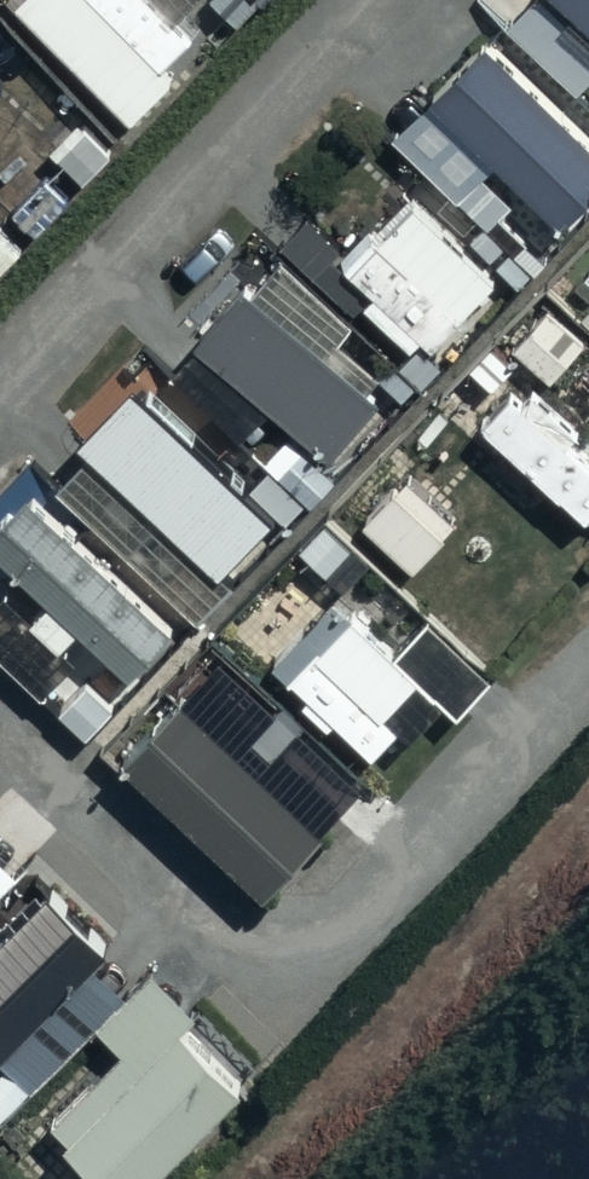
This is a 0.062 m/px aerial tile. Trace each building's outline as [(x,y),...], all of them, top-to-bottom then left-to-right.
[(14,4),(138,123),(174,86),(161,74),(198,36),(179,19),(197,0),(17,0),(14,4)] [(588,21),(588,0),(566,0),(588,21)] [(459,193),(495,227),(518,202),(483,169),(495,156),(569,226),(588,205),(588,133),(485,33),(392,129),(459,193)] [(506,272),(411,187),(345,262),(378,290),(366,303),(415,347),(402,361),(428,384),(450,360),(437,349),(506,272)] [(359,323),(284,251),(201,336),(295,428),(266,458),(310,501),(344,466),(335,457),(409,380),(385,356),(378,363),(350,336),(361,325),(359,323)] [(547,302),(506,347),(551,388),(588,346),(588,340),(547,302)] [(287,524),(310,501),(266,458),(241,483),(138,383),(80,443),(219,579),(280,517),(287,524)] [(493,423),(588,510),(588,461),(571,444),(582,432),(529,383),(493,423)] [(177,627),(22,486),(0,510),(0,543),(50,588),(27,613),(62,644),(86,619),(140,668),(177,627)] [(341,598),(278,668),(375,755),(435,688),(465,716),(502,675),(428,609),(395,647),(341,598)] [(212,651),(119,750),(281,903),(338,843),(268,778),(305,739),(212,651)] [(32,844),(0,812),(0,877),(32,844)] [(41,878),(5,916),(18,928),(0,947),(0,1068),(35,1032),(54,1051),(84,1019),(67,1003),(117,951),(41,878)] [(104,1034),(0,1145),(0,1160),(20,1178),(159,1178),(244,1089),(180,1029),(199,1008),(150,962),(93,1023),(104,1034)]
